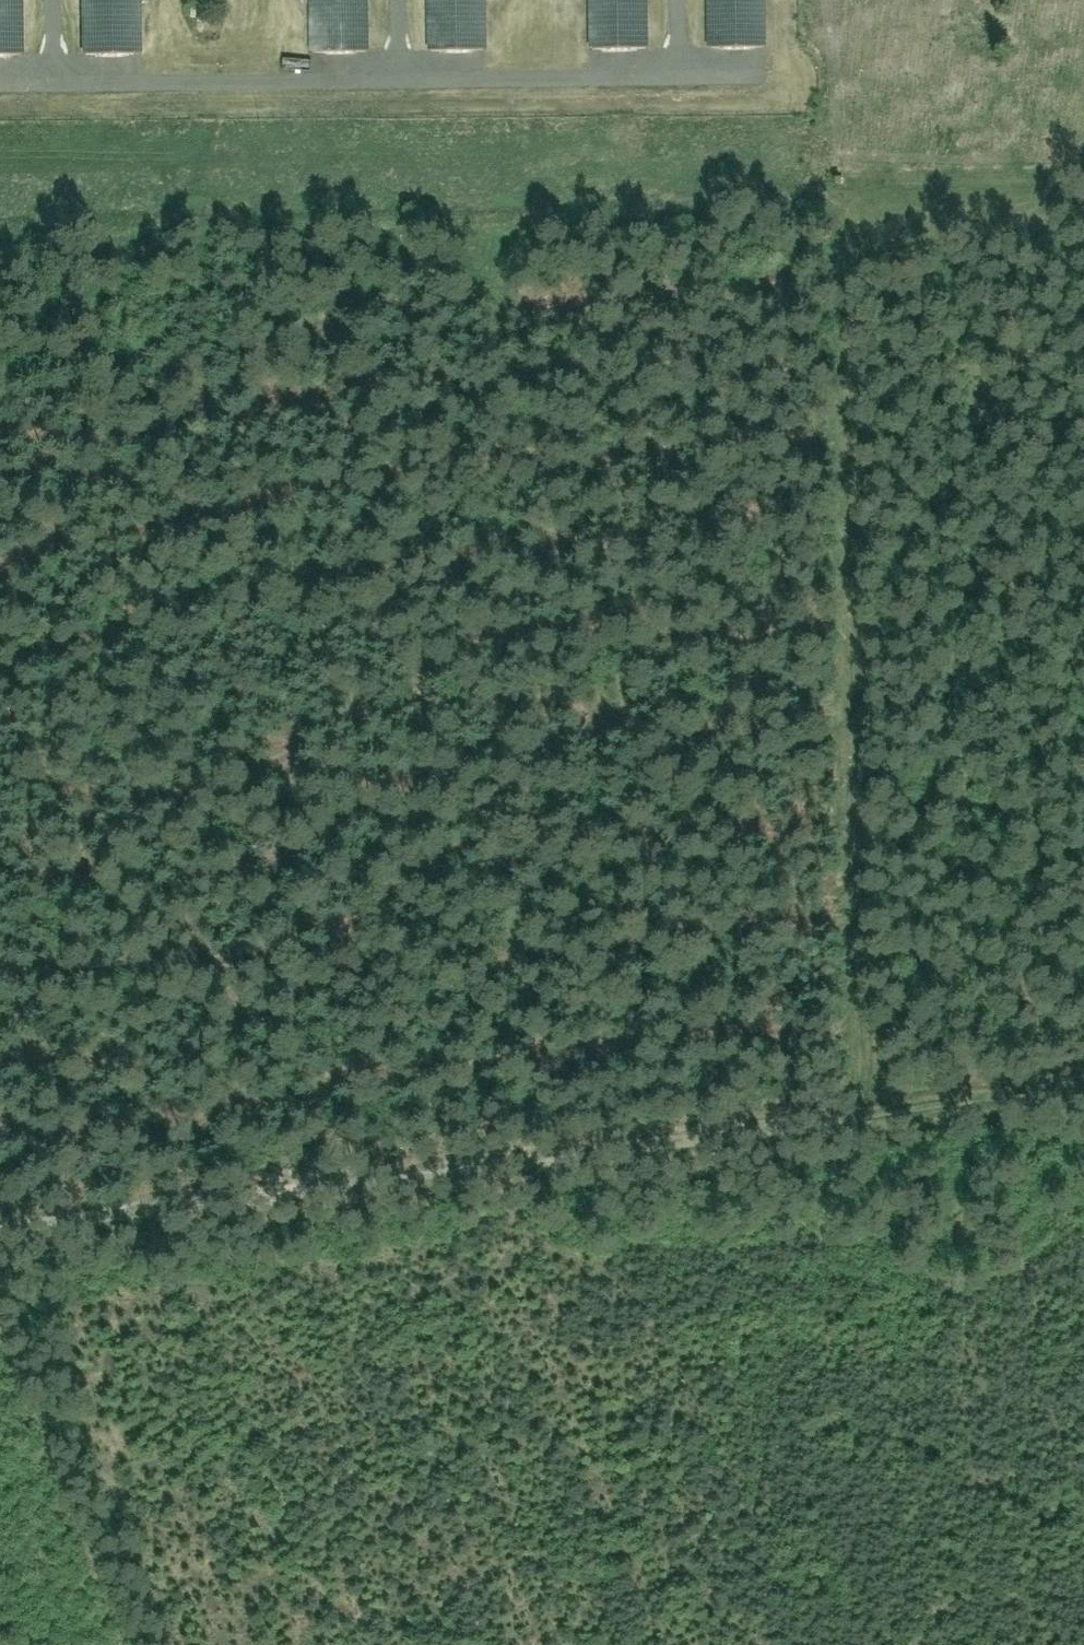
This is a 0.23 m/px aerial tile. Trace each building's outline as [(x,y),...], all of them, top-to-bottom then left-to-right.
[(23,52),(22,0),(0,0),(0,52),(23,52)] [(82,51),(142,51),(142,0),(82,0),(82,51)] [(308,48),(368,47),(368,0),(308,0),(308,48)] [(426,47),(486,47),(486,0),(426,0),(426,47)] [(589,46),(649,46),(649,0),(589,0),(589,46)] [(707,45),(767,44),(767,0),(707,0),(707,45)]
